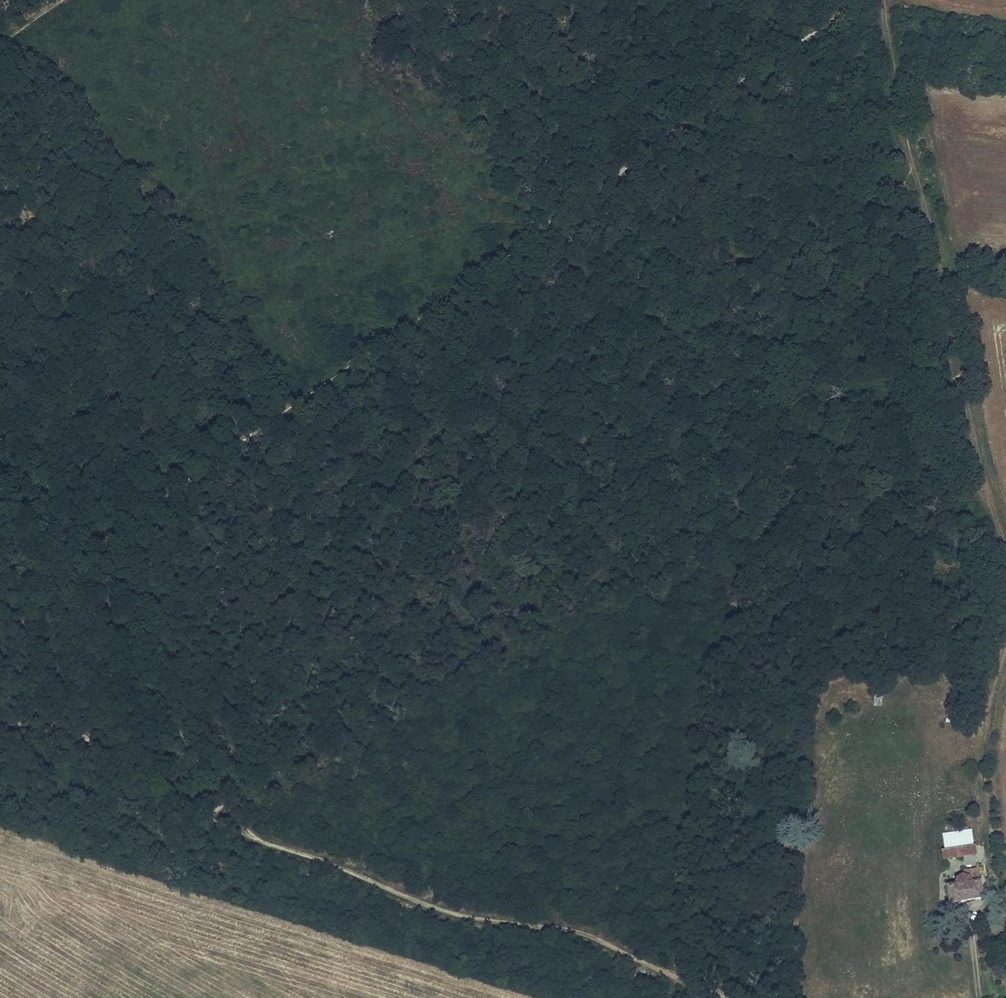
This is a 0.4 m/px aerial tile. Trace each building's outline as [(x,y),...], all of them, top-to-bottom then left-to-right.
[(973,845),(940,850),(940,859),(973,853),(973,845)] [(955,888),(947,889),(949,906),(981,901),(978,870),(964,871),(964,880),(955,881),(955,888)]
